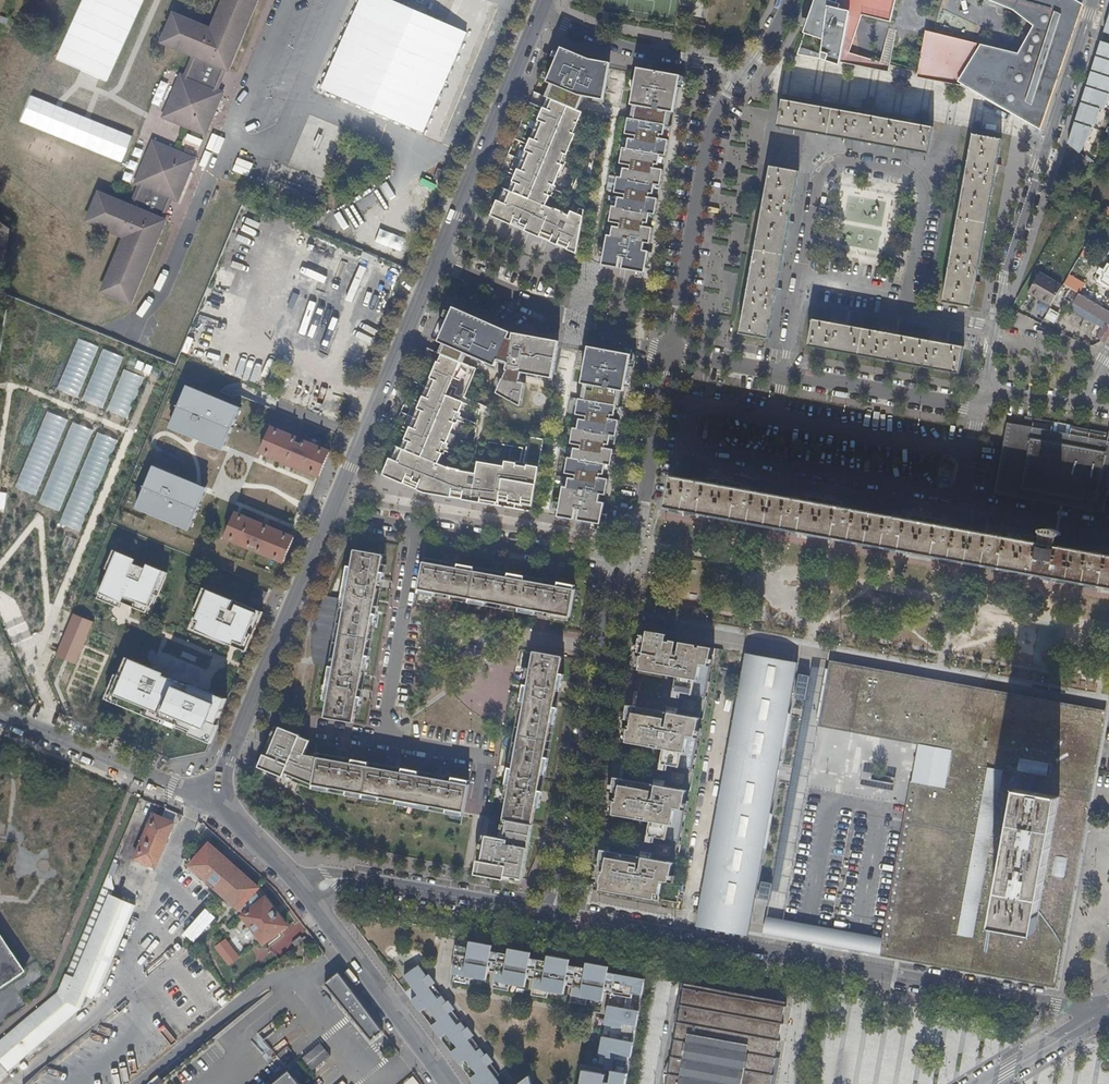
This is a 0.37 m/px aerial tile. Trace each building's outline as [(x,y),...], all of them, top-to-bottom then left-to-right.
[(206,132),(223,90),(218,88),(227,67),(229,68),(258,0),(224,0),(213,27),(174,12),(164,38),(196,52),(186,75),(182,73),(164,114),(206,132)] [(321,90),(345,100),(387,0),(359,0),(321,90)] [(365,109),(391,120),(441,0),(411,0),(365,109)] [(478,0),(465,0),(410,128),(436,139),(492,6),(478,0)] [(836,2),(831,0),(816,0),(805,33),(819,37),(814,53),(800,48),(798,54),(841,62),(843,52),(846,33),(854,34),(856,27),(854,8),(863,11),(862,15),(890,21),(895,0),(837,0),(836,2)] [(918,75),(962,85),(1034,106),(1043,75),(1055,79),(1079,3),(1074,0),(1001,0),(1027,20),(1030,16),(1041,24),(1024,55),(952,37),(951,39),(927,35),(918,75)] [(1101,41),(1100,43),(1102,44),(1100,48),(1099,48),(1096,56),(1108,60),(1108,43),(1101,41)] [(589,65),(560,53),(548,83),(578,99),(590,98),(590,93),(596,93),(594,101),(604,103),(611,69),(589,65)] [(1091,71),(1108,77),(1108,60),(1096,56),(1095,58),(1097,59),(1096,64),(1094,63),(1091,71)] [(1108,94),(1108,77),(1091,71),(1091,73),(1093,74),(1091,79),(1089,78),(1087,86),(1108,94)] [(637,75),(632,106),(675,114),(680,82),(637,75)] [(1086,94),(1084,93),(1081,102),(1101,109),(1105,110),(1108,96),(1108,94),(1087,86),(1086,88),(1088,89),(1086,94)] [(783,101),(778,127),(927,154),(933,128),(783,101)] [(584,115),(547,102),(506,204),(500,201),(493,217),(535,235),(536,232),(560,243),(559,246),(579,255),(586,214),(573,212),(573,217),(567,216),(567,215),(556,212),(555,214),(545,212),(584,115)] [(1078,112),(1075,122),(1093,127),(1094,128),(1101,109),(1081,102),(1081,104),(1082,105),(1080,112),(1078,112)] [(667,126),(630,120),(627,135),(637,137),(637,141),(631,140),(629,150),(625,149),(622,163),(632,165),(632,169),(626,168),(624,178),(620,177),(617,193),(627,195),(627,198),(621,197),(619,207),(615,206),(612,222),(622,224),(622,228),(616,227),(614,236),(610,236),(605,261),(622,264),(622,258),(626,259),(624,269),(647,274),(651,252),(645,251),(647,244),(652,244),(655,228),(640,226),(641,222),(650,224),(651,214),(657,215),(659,199),(645,197),(645,193),(655,195),(656,185),(662,186),(664,170),(650,168),(650,164),(659,166),(661,156),(667,157),(670,141),(655,138),(656,135),(665,136),(666,126),(667,127),(667,126)] [(1073,130),(1068,143),(1080,153),(1089,137),(1093,127),(1075,122),(1074,124),(1076,124),(1074,130),(1073,130)] [(971,307),(1000,140),(973,135),(943,302),(971,307)] [(99,195),(89,220),(127,236),(103,290),(132,303),(167,220),(164,218),(172,196),(178,199),(196,157),(154,140),(136,182),(141,184),(131,208),(99,195)] [(790,222),(796,187),(799,173),(771,168),(770,173),(764,207),(740,334),(768,339),(790,222)] [(387,206),(371,248),(393,256),(409,214),(387,206)] [(1098,246),(1088,241),(1084,249),(1094,254),(1098,246)] [(1030,289),(1053,302),(1055,299),(1061,288),(1039,275),(1030,289)] [(1055,299),(1062,303),(1065,297),(1108,323),(1108,311),(1064,284),(1061,288),(1055,299)] [(1051,324),(1058,315),(1049,309),(1043,317),(1051,324)] [(451,310),(438,340),(466,352),(468,347),(473,349),(470,356),(479,360),(482,353),(487,356),(484,362),(494,366),(497,358),(507,361),(507,368),(524,371),(524,366),(529,367),(528,374),(538,376),(539,369),(544,370),(542,377),(552,379),(559,345),(511,336),(497,330),(451,310)] [(814,321),(809,347),(958,377),(963,349),(814,321)] [(1101,341),(1102,341),(1108,328),(1104,325),(1096,338),(1101,341)] [(586,350),(580,382),(625,390),(631,358),(629,358),(586,350)] [(461,360),(443,353),(398,461),(391,457),(384,474),(424,491),(451,496),(452,493),(471,497),(470,499),(500,505),(501,497),(533,503),(538,469),(505,463),(505,466),(478,462),(476,474),(461,471),(461,470),(453,468),(449,466),(449,467),(436,462),(463,400),(447,393),(461,360)] [(504,377),(498,391),(522,405),(526,382),(504,377)] [(241,408),(188,387),(170,429),(224,451),(241,408)] [(616,404),(578,397),(575,413),(586,414),(585,418),(579,417),(577,427),(573,426),(570,442),(581,444),(580,447),(574,446),(572,456),(568,456),(565,471),(575,473),(575,477),(569,476),(567,485),(563,485),(559,509),(575,512),(576,507),(579,508),(578,518),(600,522),(604,501),(599,500),(600,492),(606,493),(609,477),(594,475),(595,471),(604,472),(606,463),(611,464),(614,448),(599,445),(600,441),(609,443),(611,433),(616,435),(620,419),(605,416),(606,412),(614,414),(616,404)] [(1094,510),(1094,512),(1108,515),(1108,496),(1108,495),(1108,489),(1108,442),(1090,439),(1087,438),(1071,436),(1069,435),(1053,432),(1051,432),(1034,429),(1031,428),(1009,424),(1008,424),(1000,470),(998,479),(995,494),(1012,497),(1012,495),(1012,492),(1095,507),(1094,510)] [(296,439),(278,431),(268,456),(313,475),(324,450),(304,442),(303,446),(295,443),(296,439)] [(208,490),(155,467),(137,509),(190,532),(208,490)] [(670,508),(1108,588),(1108,551),(1108,556),(1041,544),(1042,538),(1033,537),(1032,542),(1018,540),(1019,534),(1009,533),(1008,538),(942,526),(943,521),(933,519),(931,524),(918,522),(919,516),(910,514),(909,520),(843,508),(843,502),(833,501),(832,506),(817,503),(818,498),(809,497),(809,502),(742,490),(743,484),(733,482),(732,488),(718,486),(720,479),(710,478),(709,484),(675,478),(674,477),(668,508),(670,508)] [(733,482),(720,479),(718,486),(732,488),(733,482)] [(1012,497),(1094,512),(1094,510),(1095,507),(1012,492),(1012,495),(1012,497)] [(833,501),(818,498),(817,503),(832,506),(833,501)] [(933,519),(919,516),(918,522),(931,524),(933,519)] [(288,535),(242,517),(232,542),(250,549),(252,544),(261,548),(259,553),(278,561),(288,535)] [(381,611),(378,606),(388,556),(358,550),(353,578),(349,578),(343,599),(327,595),(321,606),(319,610),(317,614),(314,624),(312,631),(312,640),(312,650),(313,654),(315,662),(332,665),(325,698),(329,699),(325,716),(355,722),(369,656),(372,657),(373,650),(370,650),(376,623),(379,624),(381,611)] [(110,553),(92,591),(144,615),(162,576),(110,553)] [(424,563),(419,589),(571,617),(576,590),(424,563)] [(209,589),(191,627),(244,651),(261,613),(209,589)] [(71,665),(89,622),(70,614),(52,657),(71,665)] [(69,682),(88,689),(106,637),(87,630),(69,682)] [(646,637),(643,653),(683,660),(686,643),(646,637)] [(683,660),(643,653),(641,667),(651,669),(651,671),(667,673),(669,665),(682,667),(678,691),(676,691),(705,696),(713,648),(686,643),(683,660)] [(505,820),(510,820),(506,838),(489,835),(487,844),(490,845),(488,855),(485,855),(482,871),(501,874),(525,878),(545,767),(551,736),(551,734),(565,658),(535,653),(523,724),(505,820)] [(124,654),(99,707),(197,752),(222,698),(187,682),(186,685),(173,679),(174,677),(124,654)] [(746,654),(704,915),(753,924),(795,662),(746,654)] [(940,957),(952,959),(995,699),(993,699),(992,702),(987,702),(988,698),(943,690),(942,693),(937,692),(938,689),(899,681),(898,685),(888,683),(888,680),(854,673),(853,677),(848,676),(849,672),(823,668),(814,720),(828,722),(829,718),(834,719),(833,723),(857,727),(858,723),(862,724),(862,728),(901,735),(901,731),(912,733),(911,736),(929,739),(927,751),(931,751),(929,762),(925,761),(920,790),(924,791),(917,822),(914,822),(904,874),(908,874),(907,880),(903,879),(895,924),(899,924),(898,929),(894,929),(891,948),(907,951),(907,948),(913,948),(912,952),(929,955),(929,952),(940,953),(940,957)] [(952,959),(975,963),(1017,703),(995,699),(952,959)] [(990,966),(1024,972),(1024,968),(1035,970),(1034,974),(1051,977),(1057,941),(1067,890),(1041,886),(1046,854),(1072,858),(1074,845),(1070,845),(1076,807),(1080,808),(1083,790),(1079,790),(1080,785),(1084,786),(1087,768),(1083,767),(1084,762),(1087,763),(1095,718),(1088,716),(1087,720),(1083,719),(1083,715),(1017,703),(975,963),(980,964),(980,960),(991,962),(990,966)] [(635,707),(634,707),(628,739),(639,741),(639,743),(668,746),(666,763),(664,763),(663,764),(693,768),(701,718),(679,714),(677,723),(666,721),(667,714),(634,709),(635,707)] [(313,785),(314,785),(465,812),(470,786),(319,758),(308,756),(314,742),(283,729),(272,756),(268,754),(264,764),(313,785)] [(622,779),(621,779),(616,811),(626,813),(626,815),(656,819),(653,835),(651,835),(651,836),(680,841),(689,790),(666,786),(665,796),(653,794),(655,787),(622,781),(622,779)] [(1014,792),(992,927),(1030,933),(1052,798),(1014,792)] [(146,865),(164,821),(145,813),(126,857),(146,865)] [(193,867),(195,869),(243,911),(246,907),(250,910),(244,915),(265,942),(288,924),(266,897),(263,899),(257,894),(262,889),(216,848),(213,845),(193,867)] [(610,851),(609,851),(605,870),(673,883),(677,863),(654,859),(652,868),(641,866),(642,859),(609,853),(610,851)] [(1052,872),(1062,873),(1064,858),(1053,857),(1052,872)] [(8,1064),(11,1067),(83,1005),(88,992),(94,994),(95,992),(99,993),(130,921),(138,903),(115,893),(118,886),(115,876),(110,874),(99,902),(106,906),(67,998),(60,990),(57,996),(56,995),(0,1041),(0,1065),(3,1069),(8,1064)] [(207,908),(185,932),(196,941),(217,918),(207,908)] [(216,946),(230,966),(242,957),(228,937),(216,946)] [(21,973),(0,940),(0,987),(21,973)] [(452,980),(468,983),(469,976),(485,979),(492,944),(469,940),(468,946),(459,944),(452,980)] [(491,987),(506,990),(508,984),(524,987),(530,952),(508,948),(507,953),(498,952),(491,987)] [(530,995),(545,998),(546,991),(562,994),(569,959),(547,955),(546,961),(536,959),(530,995)] [(584,968),(576,967),(569,1002),(585,1005),(586,999),(601,1002),(608,967),(585,962),(584,968)] [(405,974),(413,984),(406,989),(422,1010),(428,1005),(439,1019),(432,1024),(441,1036),(448,1031),(459,1045),(452,1050),(461,1062),(468,1057),(478,1072),(471,1077),(476,1083),(507,1083),(497,1073),(493,1076),(491,1073),(499,1068),(434,981),(428,985),(423,978),(427,974),(425,971),(426,970),(420,963),(405,974)] [(340,973),(325,984),(369,1042),(384,1031),(340,973)] [(628,1074),(626,1073),(638,1011),(629,1009),(632,993),(641,995),(644,979),(614,973),(608,1005),(607,1005),(603,1024),(610,1026),(608,1038),(601,1036),(597,1056),(604,1057),(603,1066),(599,1065),(598,1068),(571,1062),(570,1071),(578,1072),(576,1083),(626,1083),(628,1074)] [(669,1083),(772,1083),(787,1001),(687,984),(680,1023),(669,1083)] [(287,1069),(245,1013),(160,1083),(298,1083),(287,1069)]
